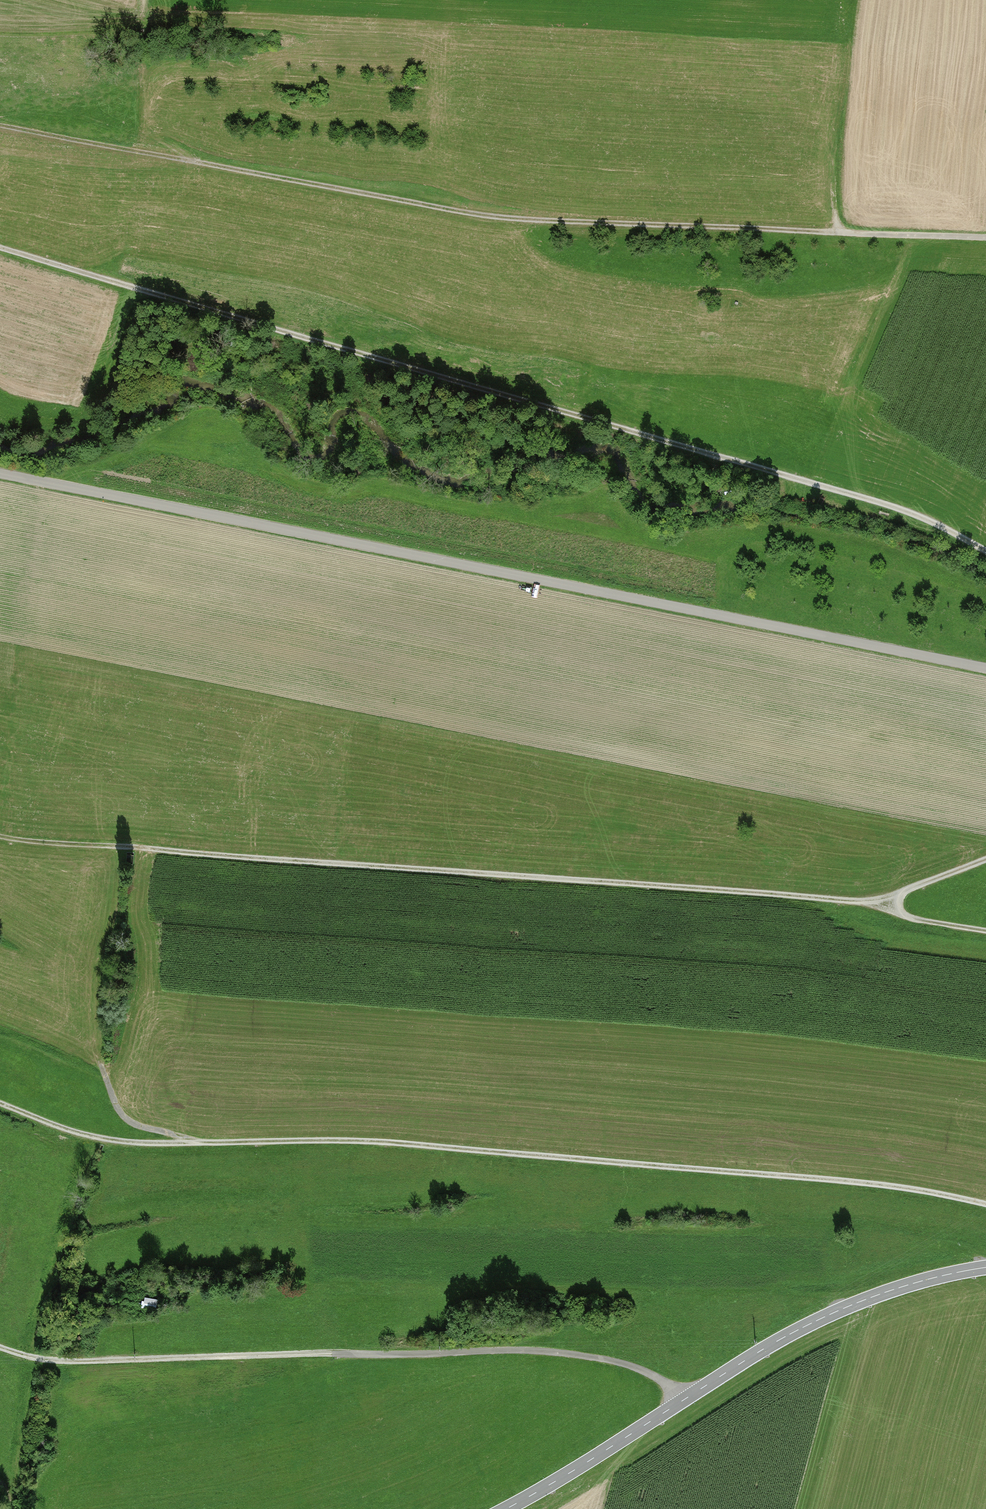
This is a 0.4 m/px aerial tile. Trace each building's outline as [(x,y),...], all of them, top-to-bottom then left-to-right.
[(81,1322),(74,1318),(69,1325),(76,1329),(81,1322)] [(49,1431),(39,1430),(36,1451),(46,1452),(49,1431)]
